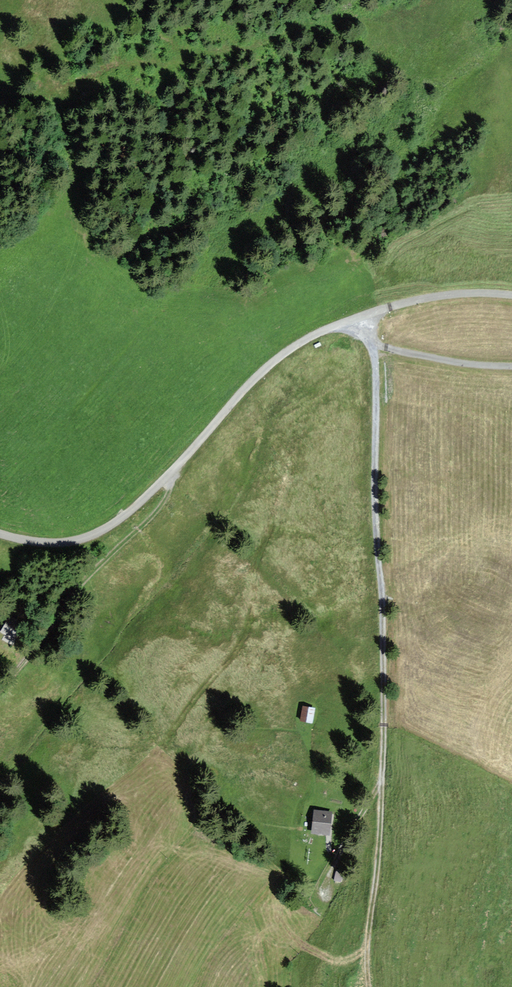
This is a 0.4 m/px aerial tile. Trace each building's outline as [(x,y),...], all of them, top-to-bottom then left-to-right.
[(315,706),(301,704),(298,720),(312,722),(315,706)] [(334,810),(313,808),(311,833),(332,835),(334,810)]
